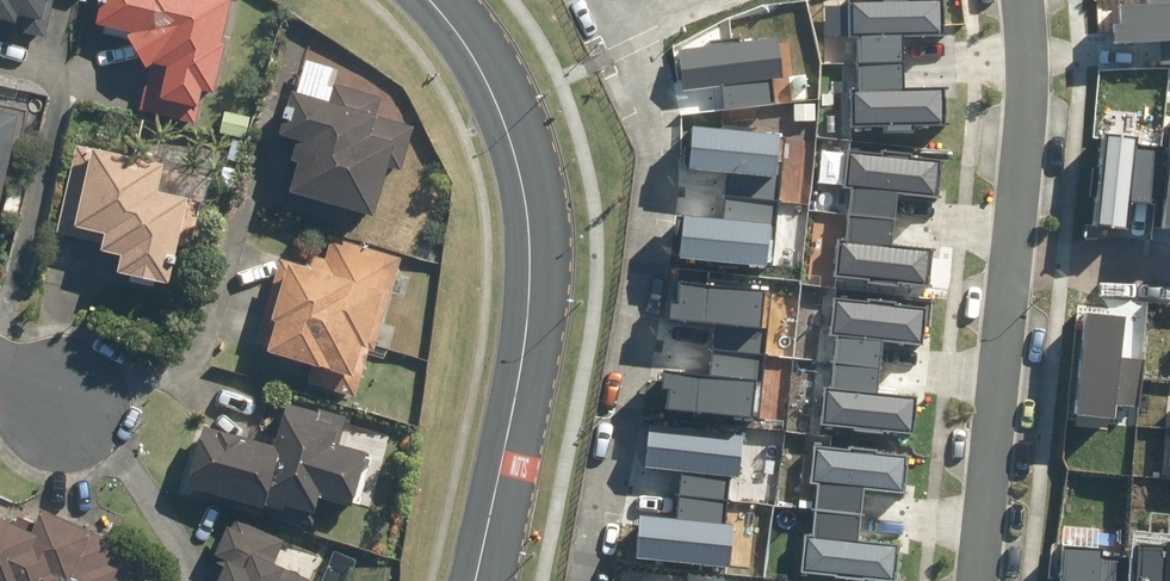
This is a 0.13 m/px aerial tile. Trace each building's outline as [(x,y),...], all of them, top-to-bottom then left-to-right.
[(35,30),(41,4),(50,6),(52,0),(0,0),(0,30),(12,33),(14,24),(35,30)] [(229,2),(220,0),(93,0),(87,31),(120,39),(146,73),(137,115),(188,126),(195,95),(208,98),(229,2)] [(842,1),(843,39),(851,38),(853,91),(846,91),(847,124),(883,123),(883,130),(913,129),(913,123),(942,122),(941,86),(901,87),(900,34),(937,32),(936,0),(879,0),(842,1)] [(1147,4),(1122,6),(1123,23),(1112,24),(1113,45),(1161,43),(1162,66),(1169,66),(1169,0),(1147,0),(1147,4)] [(779,37),(677,48),(682,90),(723,86),(726,111),(776,106),(774,79),(783,78),(779,37)] [(333,67),(301,57),(290,93),(279,90),(265,136),(288,143),(272,194),(368,223),(384,172),(396,176),(410,130),(368,117),(374,98),(328,84),(333,67)] [(0,117),(0,172),(12,119),(0,117)] [(778,135),(690,127),(686,171),(727,175),(723,220),(685,217),(682,256),(766,263),(778,135)] [(1156,205),(1161,151),(1136,148),(1137,137),(1108,134),(1098,227),(1133,230),(1136,203),(1156,205)] [(108,279),(145,282),(145,285),(159,286),(159,283),(162,283),(163,267),(165,267),(165,255),(167,255),(168,246),(170,246),(171,230),(173,230),(174,217),(176,217),(177,206),(175,205),(175,201),(170,200),(170,198),(160,197),(160,196),(148,195),(155,166),(74,146),(53,233),(93,243),(91,255),(110,258),(108,279)] [(883,156),(846,152),(842,189),(850,190),(844,242),(838,241),(834,274),(869,277),(868,285),(898,288),(898,282),(928,286),(932,249),(893,245),(899,192),(936,196),(940,162),(912,159),(913,153),(883,150),(883,156)] [(355,399),(396,258),(323,237),(314,266),(277,255),(248,354),(304,370),(301,383),(355,399)] [(664,407),(757,415),(761,378),(753,377),(757,325),(764,326),(767,293),(673,284),(670,319),(709,323),(705,377),(667,374),(664,407)] [(868,304),(832,300),(828,337),(836,337),(830,390),(823,389),(820,421),(855,425),(854,433),(883,436),(884,430),(913,434),(918,397),(878,393),(884,340),(922,344),(925,310),(897,307),(898,301),(869,298),(868,304)] [(1085,312),(1073,413),(1112,418),(1113,404),(1141,407),(1147,359),(1122,357),(1127,316),(1085,312)] [(178,489),(261,512),(263,502),(310,516),(315,500),(346,509),(362,454),(325,443),(333,416),(280,402),(267,448),(195,428),(178,489)] [(637,557),(731,565),(734,528),(726,528),(730,475),(737,476),(740,443),(646,434),(643,470),(682,474),(677,527),(640,524),(637,557)] [(814,448),(810,485),(818,486),(812,538),(805,537),(802,570),(837,573),(836,580),(866,580),(866,578),(889,580),(896,580),(900,545),(860,541),(866,488),(904,492),(907,459),(880,455),(880,449),(851,446),(850,452),(814,448)] [(85,555),(91,542),(34,515),(30,523),(12,514),(6,525),(0,522),(0,580),(113,580),(118,570),(85,555)] [(304,580),(269,564),(279,542),(226,517),(208,556),(221,562),(212,580),(303,580),(304,580)] [(1140,543),(1136,580),(1169,580),(1169,540),(1163,540),(1163,545),(1140,543)] [(1125,560),(1103,559),(1104,547),(1062,545),(1060,580),(1124,580),(1125,560)]
